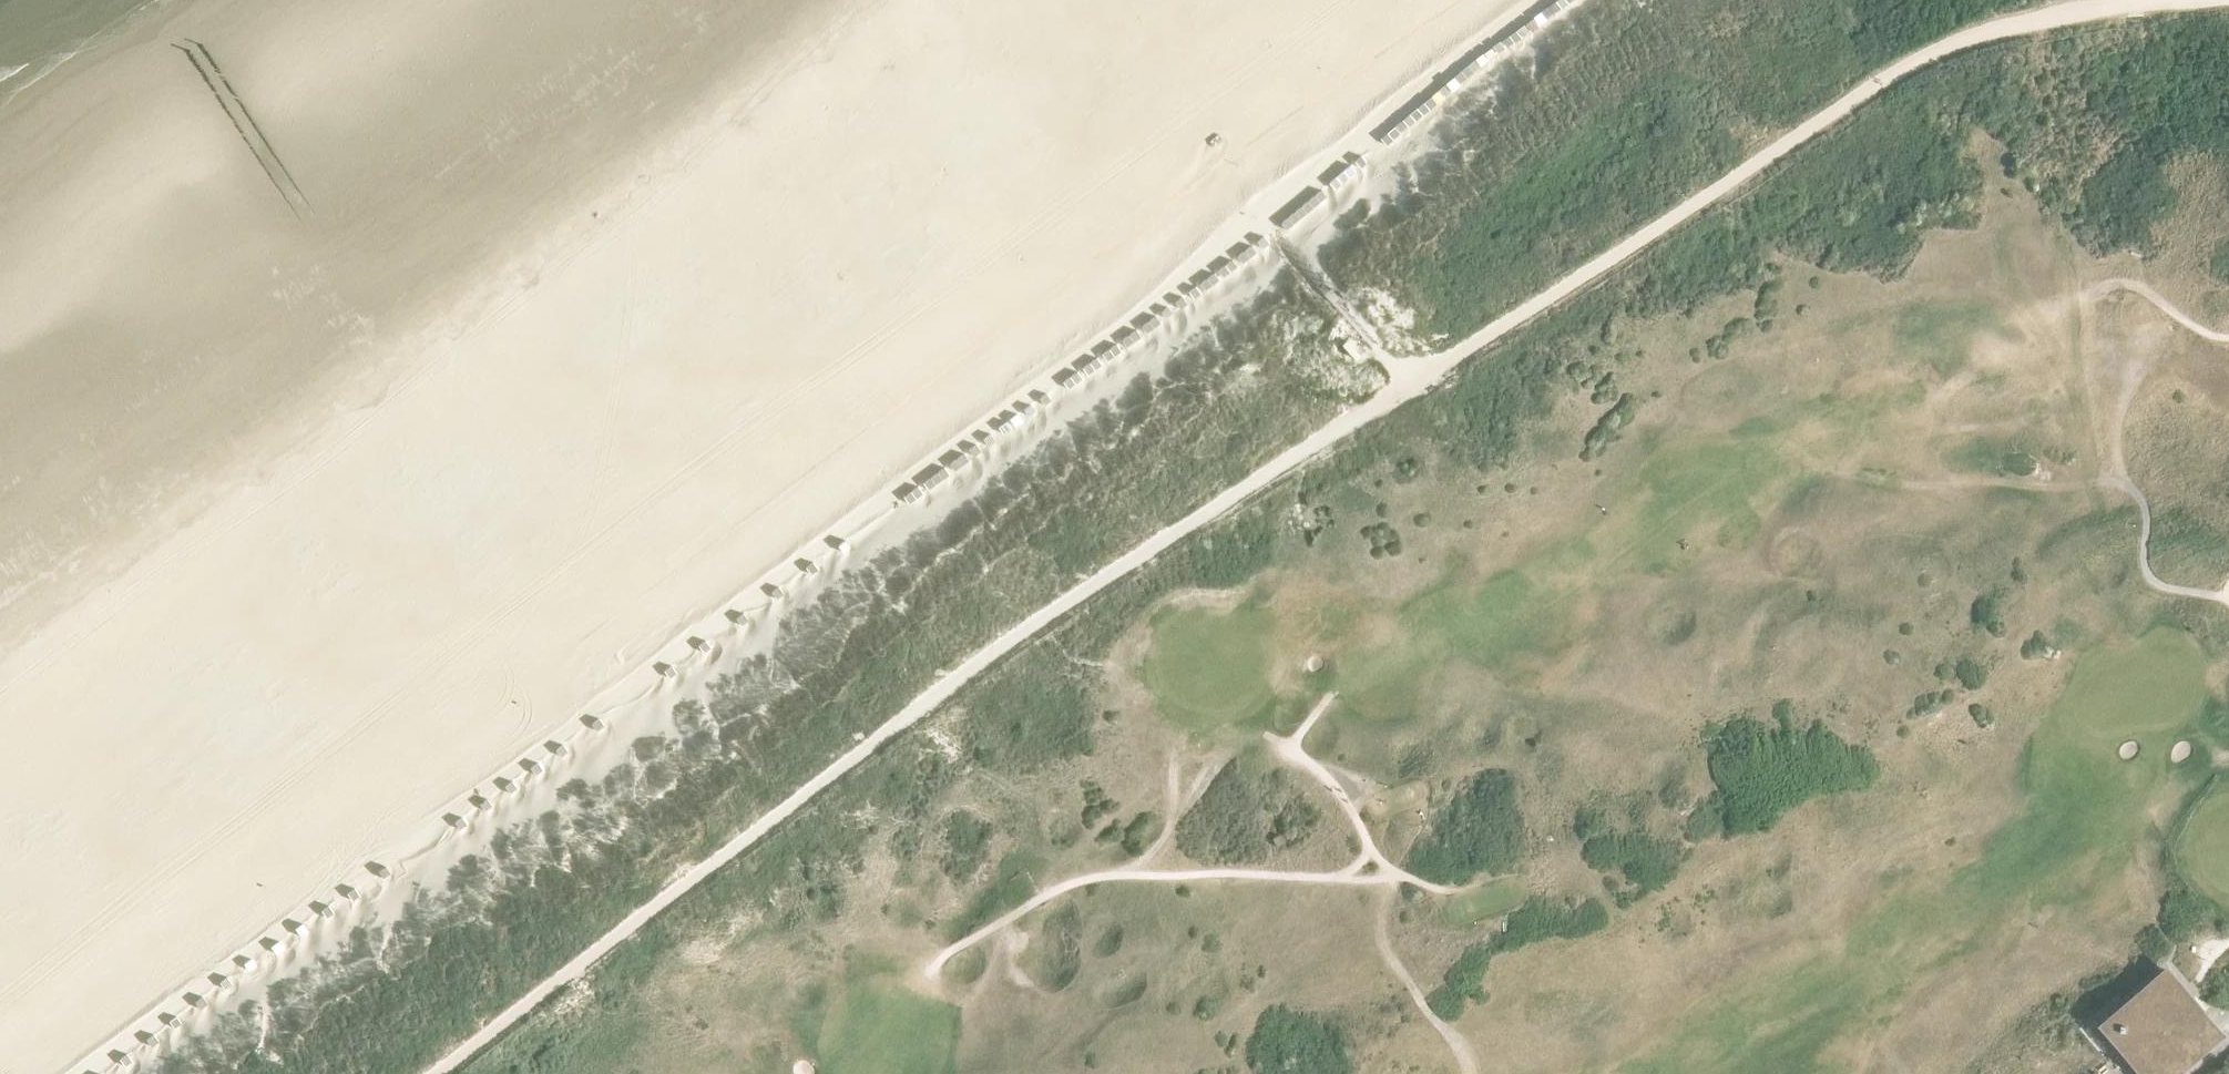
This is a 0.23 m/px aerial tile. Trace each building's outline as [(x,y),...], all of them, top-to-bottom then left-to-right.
[(2168,970),(2126,1005),(2125,1021),(2122,1021),(2121,1028),(2124,1028),(2123,1044),(2148,1073),(2172,1073),(2200,1050),(2203,1011),(2168,970)]
